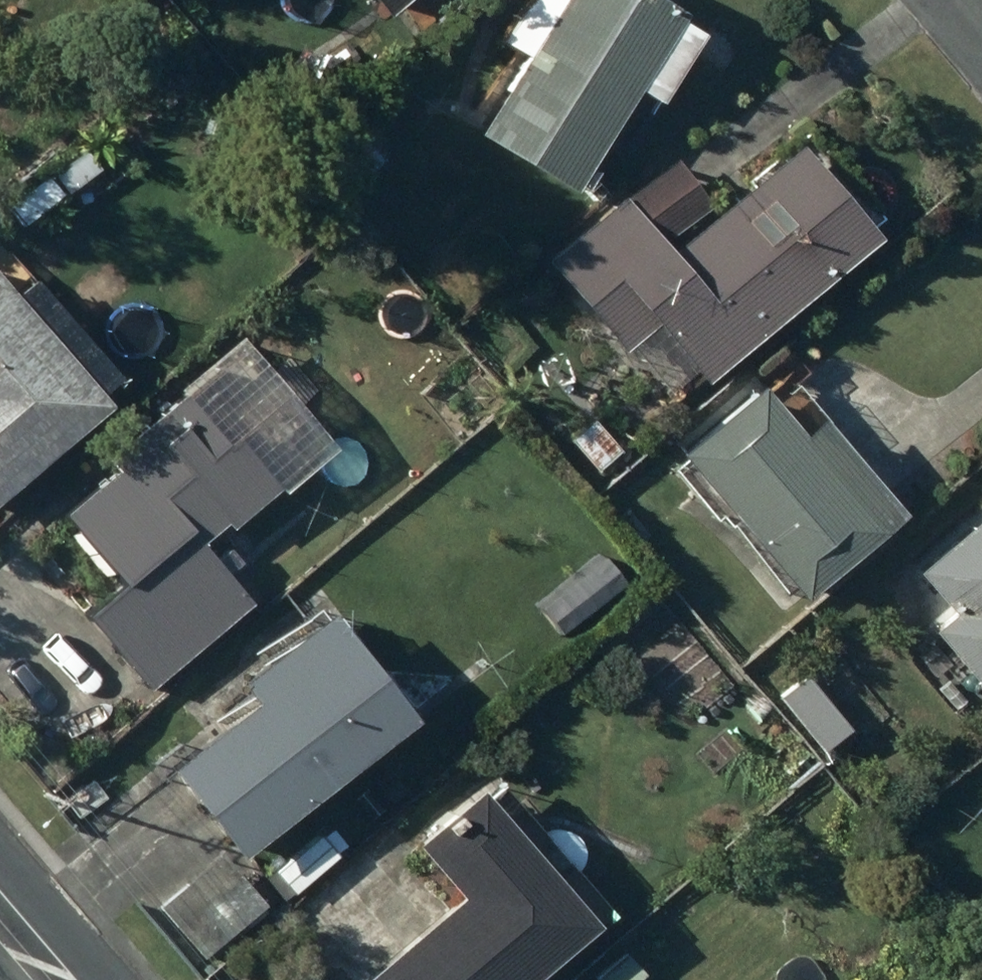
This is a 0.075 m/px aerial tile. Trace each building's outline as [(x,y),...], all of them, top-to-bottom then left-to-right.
[(396,14),(412,0),(383,0),(396,14)] [(482,132),(574,190),(640,86),(662,100),(705,32),(682,17),(685,14),(663,0),(565,0),(482,132)] [(673,156),(549,260),(623,350),(657,321),(707,381),(879,237),(801,144),(720,212),(673,156)] [(112,404),(100,390),(116,376),(33,277),(14,293),(0,276),(0,497),(112,404)] [(759,382),(678,449),(803,598),(904,514),(823,417),(803,434),(759,382)] [(250,602),(200,544),(226,522),(232,528),(281,486),(238,436),(228,445),(183,392),(105,458),(118,473),(68,515),(100,552),(54,590),(81,622),(89,615),(149,687),(250,602)] [(593,420),(571,437),(597,469),(619,452),(593,420)] [(951,612),(932,629),(981,687),(981,514),(916,571),(951,612)] [(259,700),(172,770),(242,857),(415,718),(330,612),(244,681),(259,700)] [(861,718),(816,663),(785,688),(830,743),(861,718)] [(463,897),(364,979),(535,979),(611,916),(493,775),(416,840),(463,897)] [(321,835),(275,872),(292,893),(338,855),(321,835)] [(222,854),(161,910),(203,957),(264,901),(222,854)] [(601,974),(606,979),(637,979),(646,972),(628,951),(601,974)]
